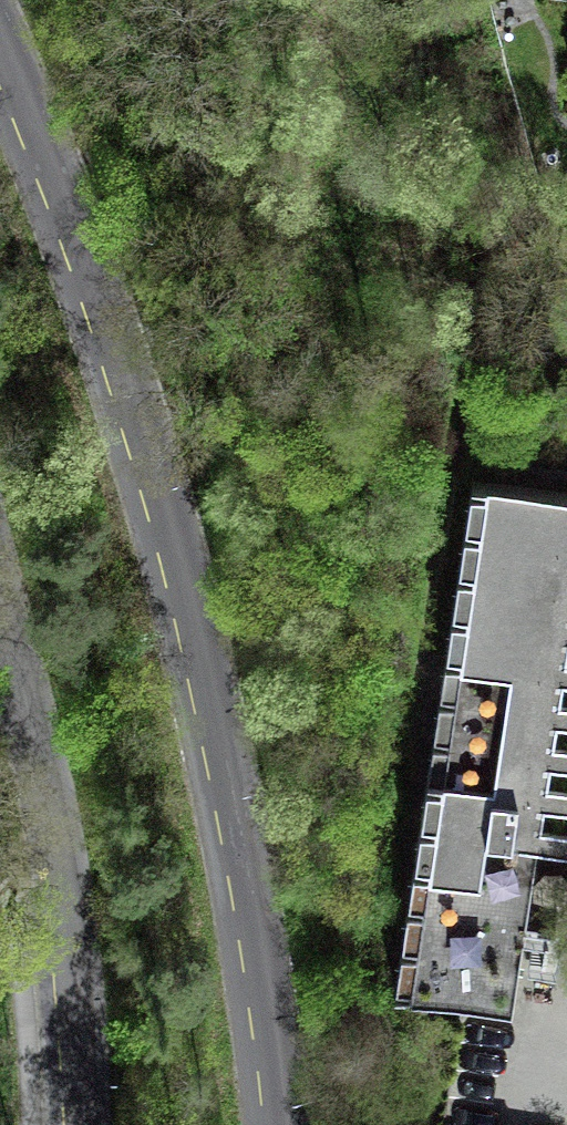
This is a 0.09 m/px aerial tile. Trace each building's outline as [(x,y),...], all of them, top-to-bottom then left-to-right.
[(487,482),(411,997),(513,1012),(531,888),(538,843),(566,848),(566,493),(487,482)]
